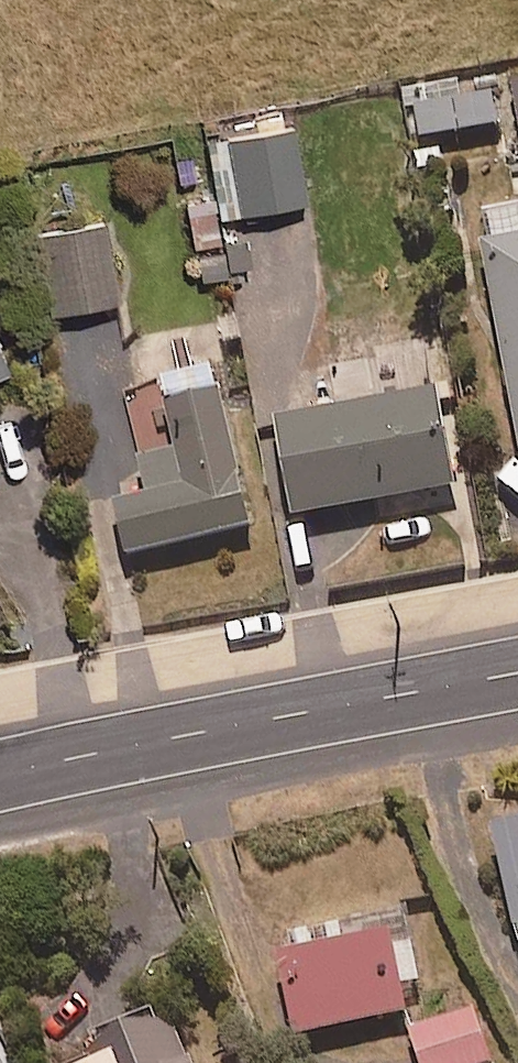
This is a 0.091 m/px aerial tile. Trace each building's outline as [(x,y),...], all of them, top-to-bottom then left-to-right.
[(229,220),(312,208),(300,131),(218,144),(229,220)] [(233,285),(231,278),(224,243),(215,197),(192,201),(209,289),(233,285)] [(60,317),(125,306),(112,227),(47,238),(60,317)] [(491,253),(517,397),(517,248),(491,253)] [(14,376),(0,348),(0,383),(14,376)] [(137,564),(260,534),(222,373),(171,385),(188,458),(149,467),(156,496),(123,504),(137,564)] [(302,524),(464,496),(448,399),(285,426),(302,524)] [(504,838),(517,910),(517,835),(504,838)] [(408,992),(428,988),(414,918),(281,944),(300,1042),(414,1020),(408,992)] [(480,1013),(417,1033),(427,1062),(496,1062),(480,1013)] [(185,1033),(107,1062),(197,1062),(185,1033)]
